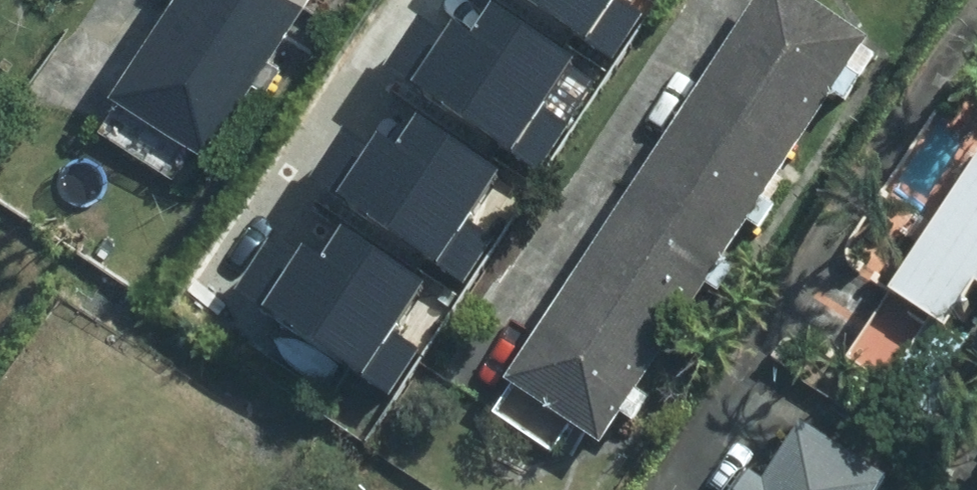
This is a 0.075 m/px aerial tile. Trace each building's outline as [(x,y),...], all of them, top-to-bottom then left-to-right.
[(254,73),(148,0),(145,0),(90,81),(185,145),(235,72),(248,81),(254,73)] [(254,73),(262,62),(249,51),(284,0),(148,0),(254,73)] [(619,58),(649,12),(630,0),(529,0),(619,58)] [(674,96),(769,160),(818,88),(832,97),(844,78),(830,69),(850,38),(792,0),(738,0),(674,96)] [(389,70),(543,170),(573,124),(547,107),(577,60),(495,8),(471,45),(425,15),(389,70)] [(674,96),(607,198),(703,261),(733,218),(744,226),(757,207),(743,198),(769,160),(674,96)] [(315,183),(469,282),(499,236),(473,219),(503,173),(421,121),(397,157),(351,128),(315,183)] [(975,139),(875,291),(881,294),(840,357),(911,404),(951,344),(932,332),(963,285),(976,294),(976,140),(975,139)] [(716,270),(703,261),(607,198),(545,291),(640,354),(689,280),(704,289),(716,270)] [(239,293),(393,392),(423,346),(397,329),(427,283),(345,230),(321,267),(275,237),(239,293)] [(616,391),(640,354),(545,291),(486,380),(582,443),(604,410),(617,419),(629,400),(616,391)] [(558,435),(498,395),(481,420),(542,460),(558,435)] [(874,481),(787,425),(748,484),(737,477),(728,489),(868,489),(874,481)]
